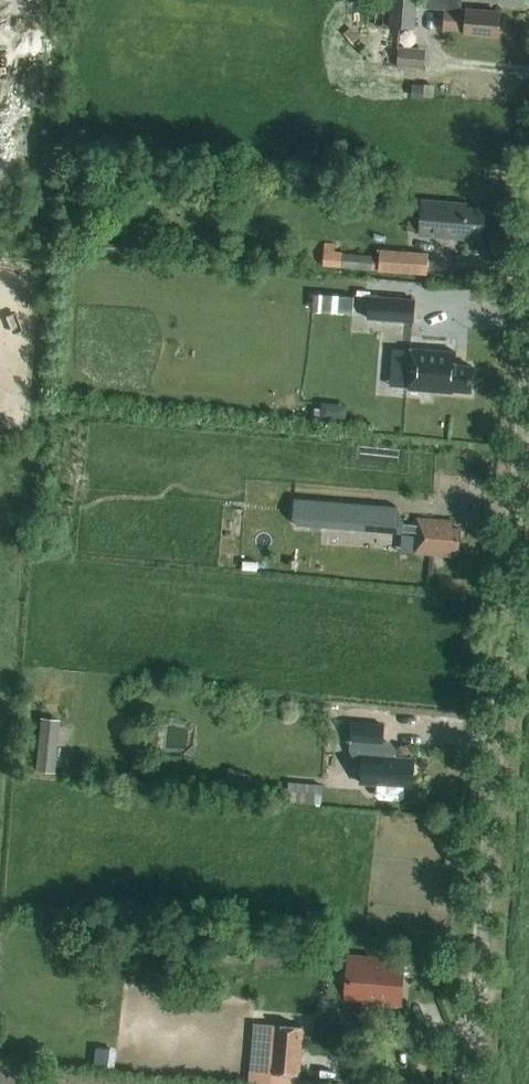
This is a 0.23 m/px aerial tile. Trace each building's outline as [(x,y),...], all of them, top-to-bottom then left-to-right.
[(363,64),(424,69),(425,50),(398,47),(399,28),(415,30),(417,0),(390,0),(388,28),(368,27),(367,40),(365,40),(363,64)] [(426,9),(445,10),(443,30),(465,32),(465,33),(498,36),(500,13),(467,11),(467,12),(461,11),(462,0),(426,0),(426,9)] [(412,83),(411,98),(423,99),(424,84),(412,83)] [(468,204),(442,202),(421,200),(418,238),(464,241),(464,237),(484,239),(486,209),(468,207),(468,204)] [(380,251),(379,257),(335,252),(335,245),(325,244),(323,267),(378,272),(378,271),(427,274),(428,254),(380,251)] [(354,297),(315,293),(313,312),(353,315),(354,297)] [(371,297),(369,319),(413,322),(414,300),(371,297)] [(412,326),(409,367),(455,370),(455,368),(472,369),(474,344),(456,342),(457,329),(412,326)] [(296,526),(401,535),(402,531),(402,525),(403,523),(396,508),(293,499),(291,519),(296,526)] [(454,521),(417,519),(417,526),(402,525),(402,531),(416,533),(414,553),(451,556),(451,549),(458,550),(459,529),(453,528),(454,521)] [(56,773),(61,720),(40,718),(36,771),(56,773)] [(351,741),(352,741),(351,750),(354,758),(363,759),(361,783),(376,784),(375,797),(378,800),(401,802),(405,798),(406,787),(411,787),(413,759),(394,758),(395,750),(389,744),(382,743),(383,725),(352,723),(351,741)] [(288,783),(287,790),(281,789),(280,802),(321,805),(322,785),(288,783)] [(405,958),(346,953),(343,1002),(402,1006),(405,958)] [(249,1051),(248,1071),(262,1073),(268,1073),(298,1076),(303,1030),(277,1027),(274,1054),(264,1053),(249,1051)]
